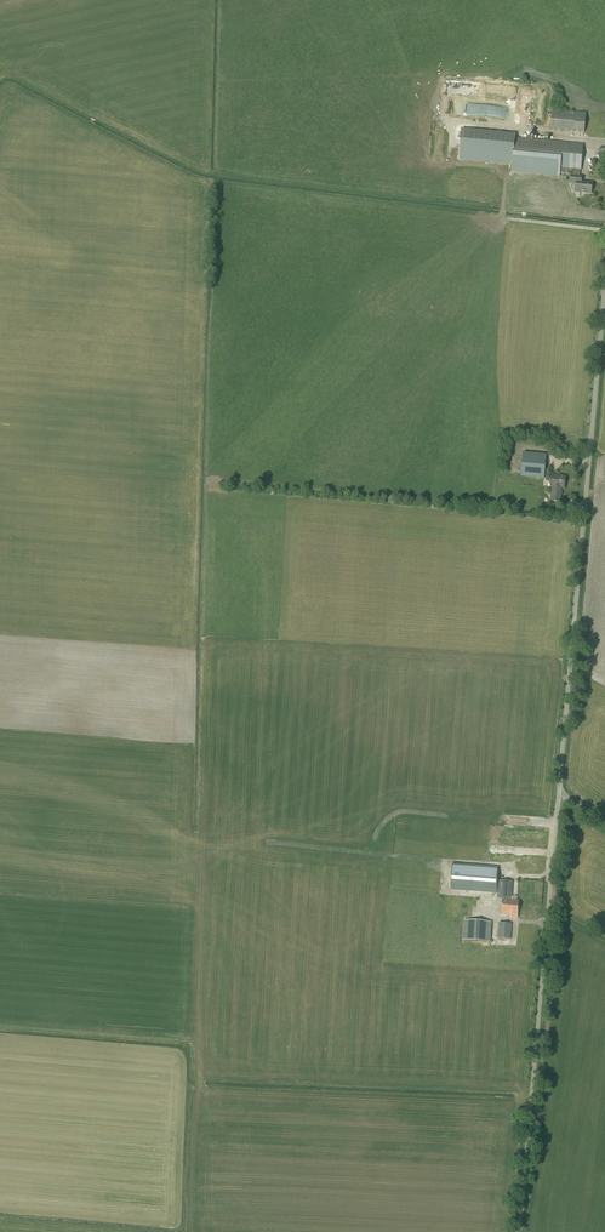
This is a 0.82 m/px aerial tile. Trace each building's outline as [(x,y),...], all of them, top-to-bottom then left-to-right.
[(551,129),(585,132),(586,113),(552,110),(551,129)] [(438,129),(440,160),(447,159),(445,129),(438,129)] [(567,175),(570,175),(570,184),(576,184),(575,192),(592,194),(593,182),(582,181),(582,176),(580,176),(580,171),(581,171),(584,145),(544,141),(532,140),(517,138),(514,138),(514,134),(462,130),(459,160),(505,164),(509,164),(512,164),(553,169),(559,169),(558,174),(559,174),(560,174),(567,175)] [(523,453),(521,477),(544,479),(546,455),(523,453)] [(550,488),(551,488),(562,489),(565,489),(566,476),(551,475),(550,488)] [(562,489),(551,488),(550,502),(561,503),(562,489)] [(501,914),(511,915),(511,918),(517,919),(518,915),(519,901),(511,900),(512,881),(497,880),(498,867),(452,864),(450,890),(470,892),(470,891),(496,893),(497,891),(498,891),(497,897),(502,898),(501,914)] [(462,940),(490,942),(492,922),(464,920),(462,940)] [(499,922),(498,938),(510,939),(512,924),(499,922)]
